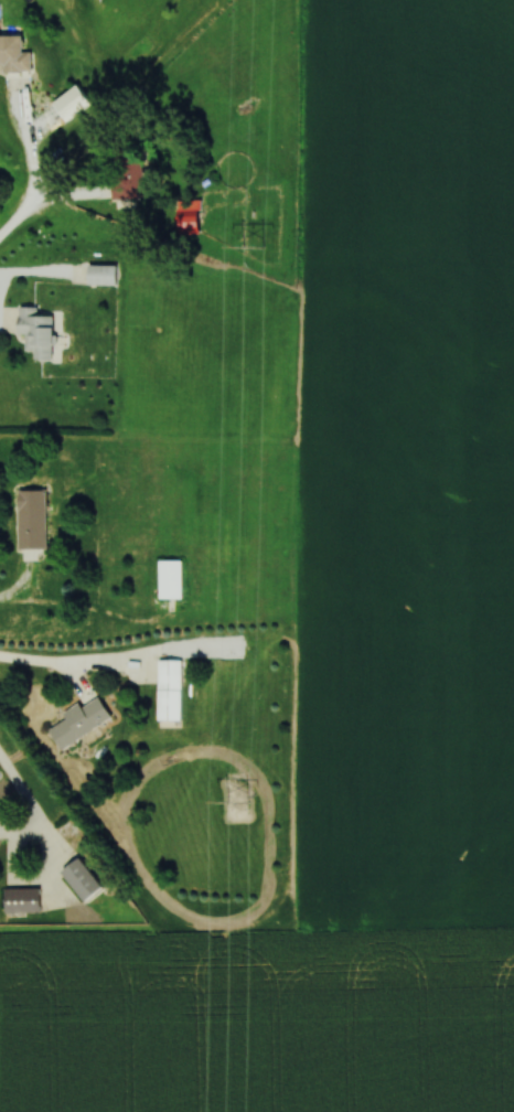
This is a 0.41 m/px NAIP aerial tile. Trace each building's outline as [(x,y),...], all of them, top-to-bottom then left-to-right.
[(35,53),(27,53),(27,35),(0,35),(0,66),(7,67),(7,72),(35,72),(35,53)] [(98,103),(85,84),(56,105),(70,124),(98,103)] [(91,266),(91,286),(120,286),(120,266),(91,266)] [(21,335),(29,336),(29,352),(38,352),(38,360),(59,361),(59,317),(41,316),(41,308),(22,308),(21,335)] [(49,492),(22,492),(22,551),(49,551),(49,492)] [(161,562),(161,601),(185,601),(185,562),(161,562)] [(161,723),(184,724),(185,663),(162,663),(161,723)] [(69,720),(51,730),(63,751),(116,720),(101,695),(66,715),(69,720)] [(107,888),(83,859),(64,874),(88,903),(107,888)]
